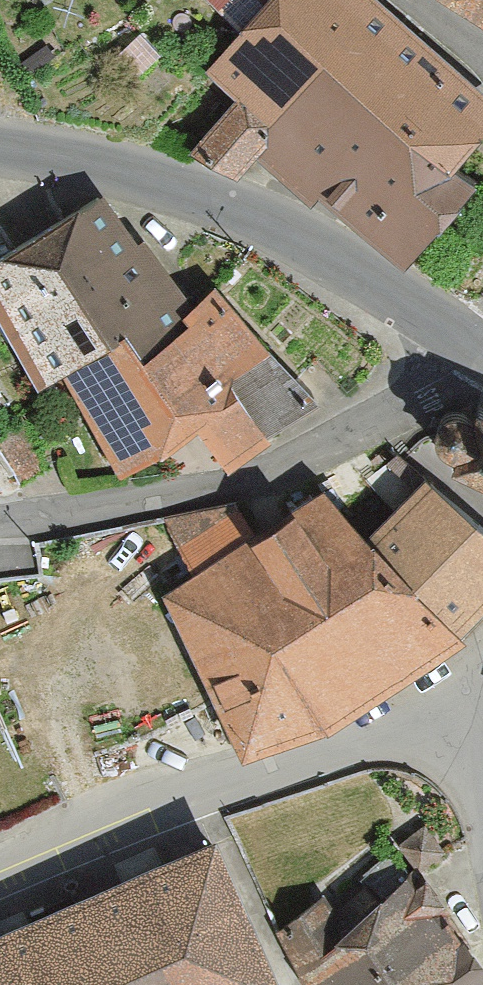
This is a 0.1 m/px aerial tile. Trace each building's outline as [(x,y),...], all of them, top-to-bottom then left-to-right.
[(372,0),(275,0),(243,34),(209,72),(240,99),(280,128),(338,64),(453,162),(482,128),(482,99),(372,0)] [(243,34),(275,0),(215,0),(243,34)] [(482,15),(482,0),(461,0),(482,15)] [(474,184),(453,162),(338,64),(280,128),(240,99),(196,147),(237,173),(258,149),(311,202),(321,193),(403,261),(474,184)] [(193,306),(95,195),(0,258),(0,318),(37,384),(63,368),(193,306)] [(193,306),(63,368),(121,471),(198,420),(224,457),(322,409),(215,288),(193,306)] [(457,451),(453,459),(482,472),(482,403),(479,401),(475,411),(469,408),(462,406),(454,407),(449,409),(443,414),(439,422),(438,433),(440,440),(446,445),(451,449),(457,451)] [(413,491),(482,534),(482,472),(453,459),(457,451),(451,449),(446,445),(440,440),(438,433),(384,463),(413,491)] [(242,505),(172,524),(196,572),(164,589),(246,753),(335,715),(464,636),(455,628),(368,536),(322,484),(257,529),(242,505)] [(455,628),(482,600),(482,534),(413,491),(368,536),(455,628)] [(0,931),(0,984),(284,984),(216,835),(0,931)] [(482,968),(482,967),(413,874),(346,922),(328,893),(273,930),(312,984),(463,984),(482,968)]
